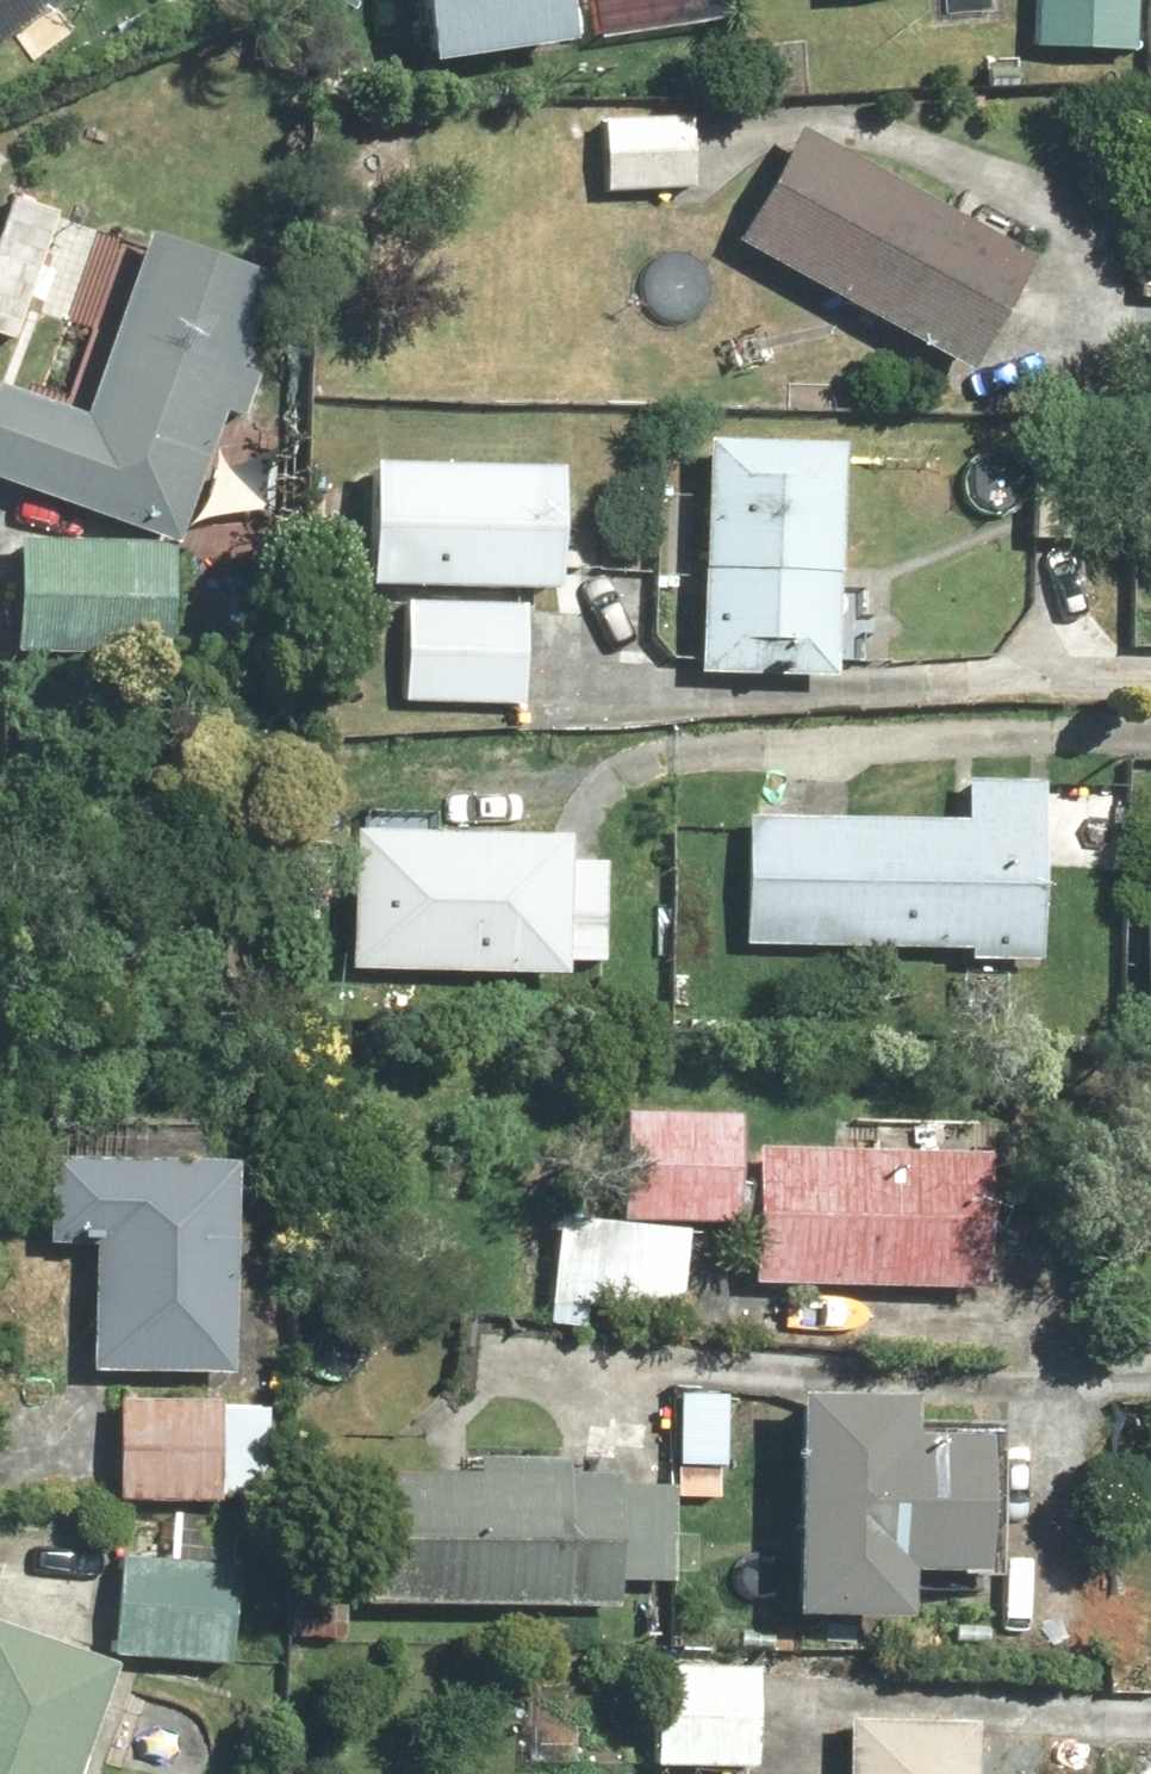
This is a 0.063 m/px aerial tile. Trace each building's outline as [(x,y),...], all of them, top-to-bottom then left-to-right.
[(73,0),(0,0),(0,50),(73,0)] [(424,71),(569,51),(562,0),(414,0),(424,71)] [(1036,52),(1137,55),(1139,0),(1038,0),(1036,52)] [(692,116),(600,120),(602,200),(695,197),(692,116)] [(1029,267),(1004,253),(1021,225),(990,207),(974,235),(800,132),(734,244),(962,380),(1029,267)] [(26,310),(67,323),(96,228),(55,216),(58,206),(11,192),(0,228),(0,333),(17,338),(26,310)] [(175,544),(205,461),(275,273),(148,226),(78,414),(0,385),(0,479),(175,544)] [(1101,439),(1035,435),(1028,545),(1095,549),(1101,439)] [(833,584),(838,442),(707,437),(697,672),(829,677),(829,658),(872,659),(873,585),(833,584)] [(564,468),(374,459),(368,584),(558,594),(564,468)] [(173,544),(17,537),(12,652),(168,659),(173,549),(173,544)] [(527,602),(403,597),(398,705),(523,710),(527,602)] [(962,779),(962,817),(748,813),(745,946),(967,951),(967,959),(1042,961),(1042,953),(1045,824),(1046,781),(962,779)] [(573,834),(353,825),(347,968),(567,977),(567,959),(605,959),(605,857),(572,856),(573,834)] [(1150,1223),(1150,1087),(1148,1087),(1143,1223),(1150,1223)] [(735,1224),(742,1115),(623,1108),(616,1219),(557,1216),(550,1324),(603,1328),(605,1307),(683,1311),(687,1222),(735,1224)] [(86,1369),(229,1373),(232,1237),(235,1237),(237,1161),(137,1158),(138,1112),(62,1110),(61,1156),(46,1155),(44,1232),(94,1233),(86,1369)] [(911,1150),(754,1145),(750,1280),(985,1288),(988,1172),(992,1126),(913,1120),(911,1150)] [(911,1395),(796,1390),(786,1614),(904,1619),(907,1568),(979,1572),(986,1435),(909,1431),(911,1395)] [(273,1397),(118,1394),(116,1471),(272,1474),(273,1397)] [(622,1471),(365,1464),(361,1600),(619,1607),(619,1580),(668,1580),(668,1485),(622,1486),(622,1471)] [(230,1560),(117,1555),(112,1657),(226,1663),(230,1560)] [(111,1658),(0,1624),(0,1773),(75,1773),(111,1658)] [(760,1667),(653,1664),(650,1764),(758,1767),(760,1667)] [(977,1718),(848,1714),(846,1773),(975,1773),(977,1718)]
